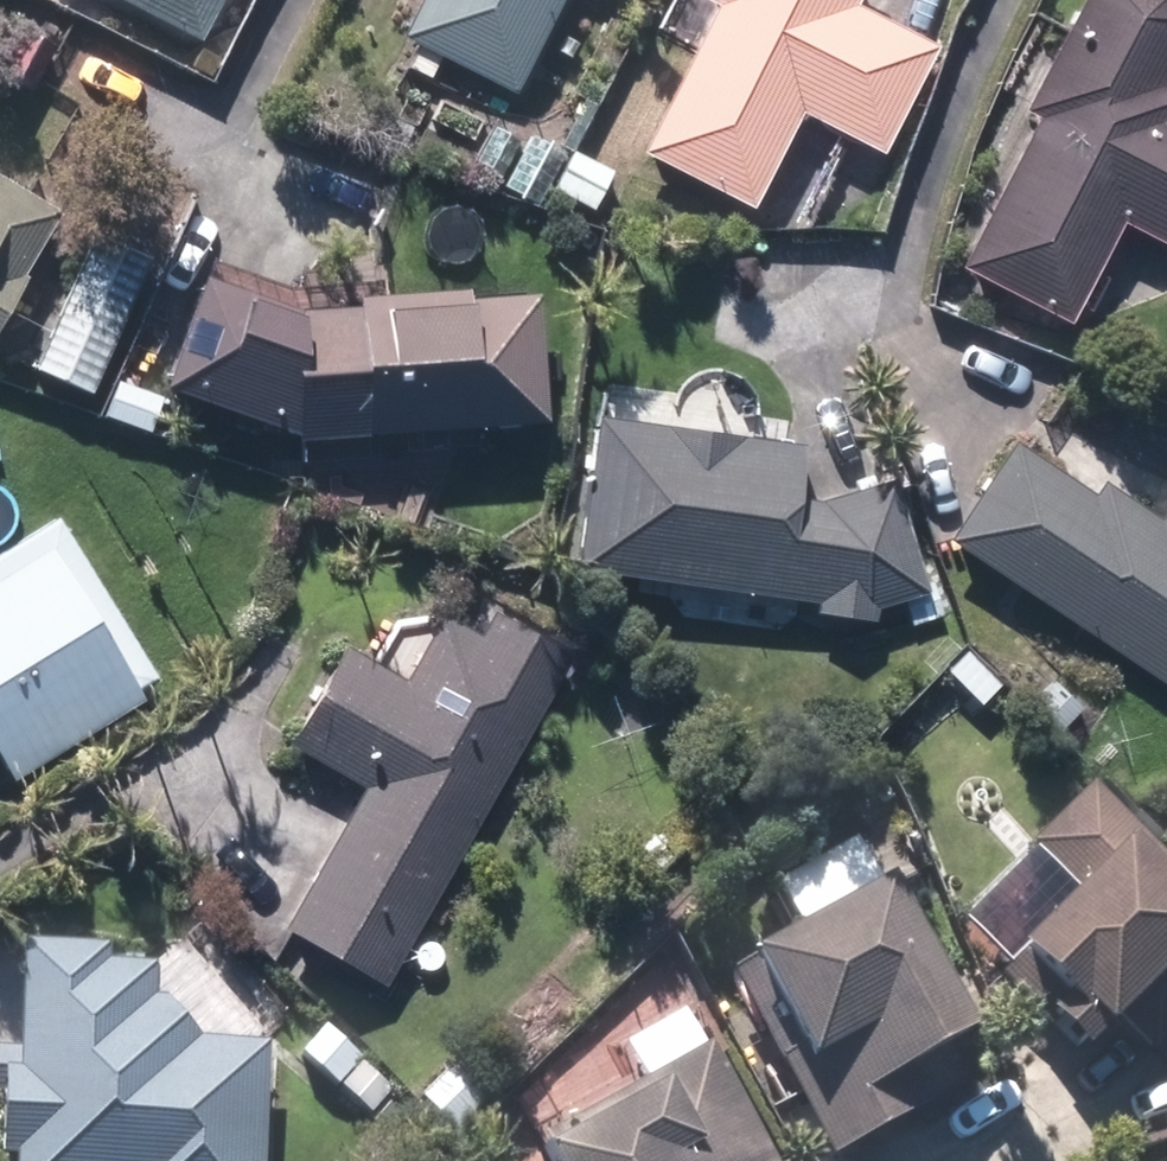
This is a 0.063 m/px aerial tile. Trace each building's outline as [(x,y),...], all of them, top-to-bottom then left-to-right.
[(216,0),(112,0),(194,42),(216,0)] [(393,35),(505,95),(557,0),(412,0),(393,35)] [(693,1),(703,6),(632,147),(750,207),(795,120),(878,162),(932,57),(850,15),(857,0),(694,0),(693,1)] [(1016,117),(1030,125),(960,266),(1067,319),(1116,222),(1166,247),(1166,93),(1157,88),(1166,69),(1166,0),(1074,0),(1016,117)] [(611,177),(489,118),(468,166),(500,181),(496,191),(539,212),(548,194),(592,216),(611,177)] [(54,205),(0,175),(0,303),(54,205)] [(152,256),(90,229),(28,371),(90,399),(152,256)] [(543,426),(535,305),(283,322),(246,307),(189,284),(152,404),(284,444),(543,426)] [(805,444),(577,431),(565,570),(811,592),(809,618),(870,624),(871,610),(924,603),(888,486),(799,505),(805,444)] [(929,542),(1166,692),(1166,498),(1155,517),(1102,483),(1092,499),(995,437),(929,542)] [(0,557),(0,781),(3,787),(160,698),(60,523),(0,557)] [(377,993),(572,672),(454,600),(403,684),(343,649),(289,739),(359,781),(270,927),(377,993)] [(1149,1061),(1166,1045),(1166,869),(1090,787),(1023,851),(1067,896),(1051,911),(1000,959),(1042,1004),(1030,1016),(1072,1061),(1099,1036),(1113,1023),(1149,1061)] [(875,899),(850,847),(767,887),(792,940),(735,967),(789,1079),(791,1083),(780,1088),(815,1160),(826,1160),(928,1112),(917,1090),(910,1076),(969,1047),(893,891),(875,899)] [(147,1014),(148,967),(10,964),(6,1088),(0,1087),(0,1160),(257,1160),(261,1050),(182,1048),(147,1014)] [(696,1063),(674,1020),(613,1050),(635,1093),(527,1147),(534,1160),(761,1160),(710,1056),(696,1063)] [(450,1062),(412,1100),(452,1142),(491,1105),(450,1062)]
